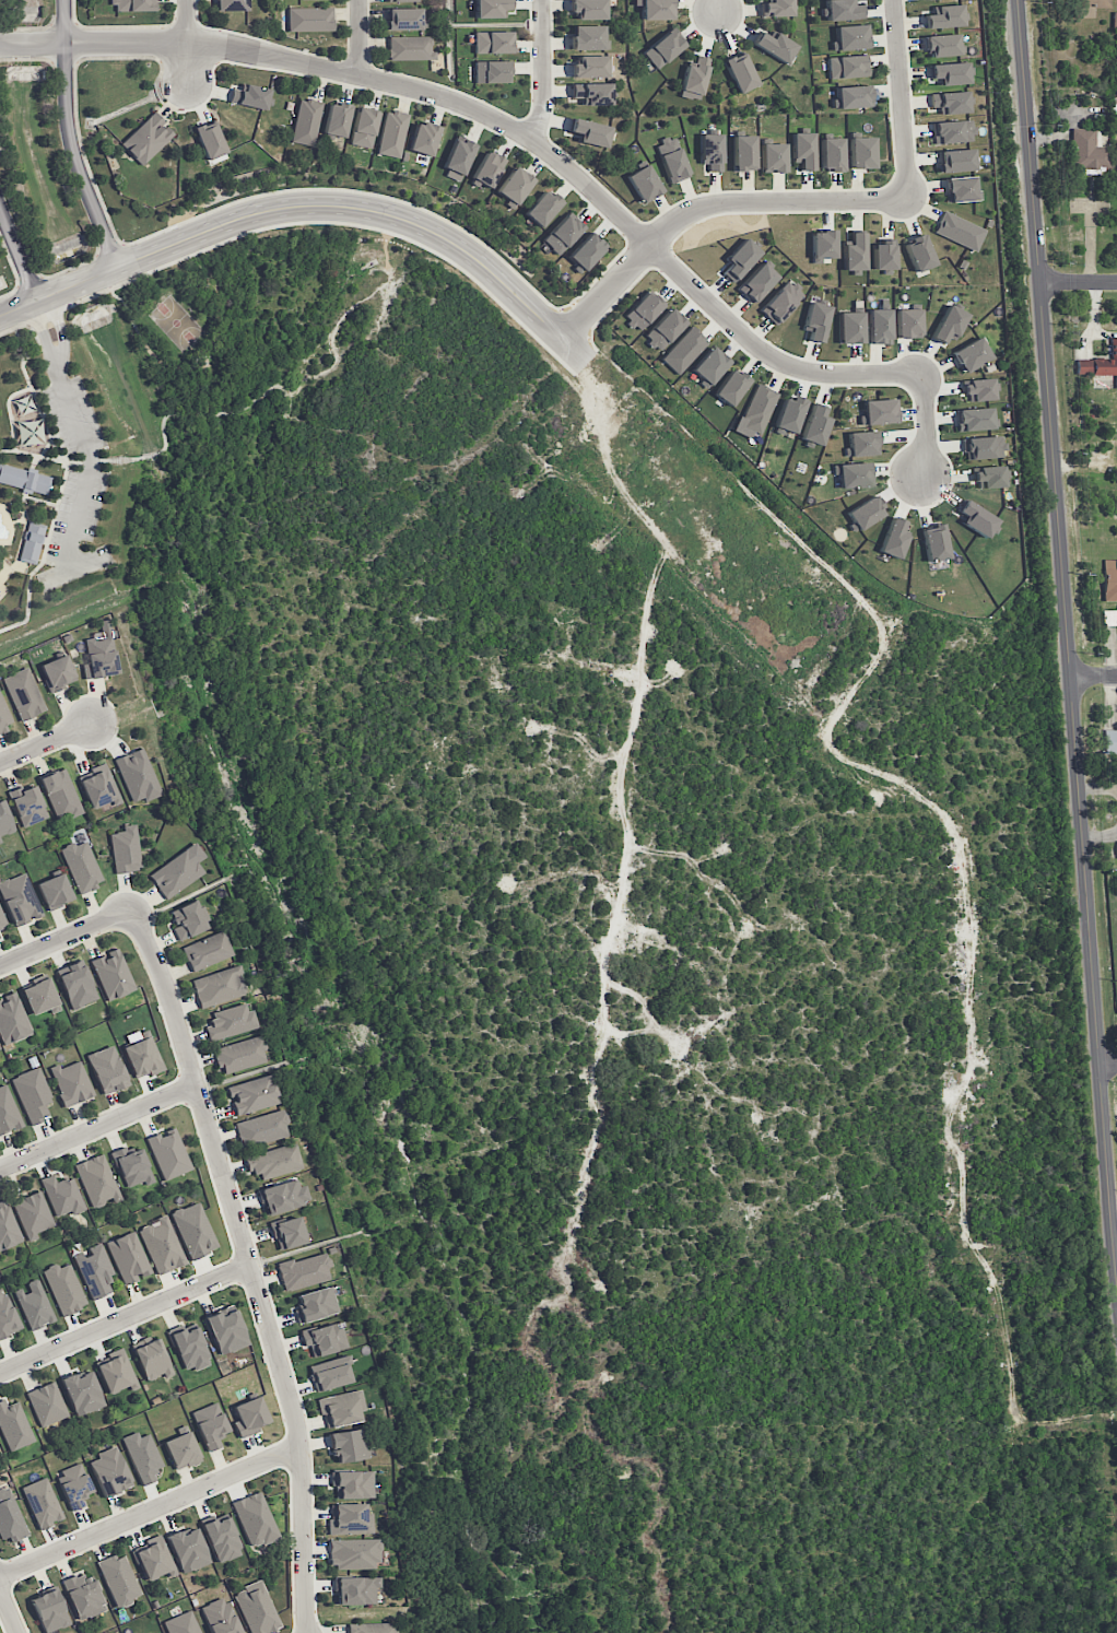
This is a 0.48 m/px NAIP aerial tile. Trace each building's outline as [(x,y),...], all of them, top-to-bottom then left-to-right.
[(114,12),(156,11),(156,0),(114,0),(114,12)] [(216,11),(247,10),(247,0),(216,0),(216,11)] [(504,18),(504,10),(513,10),(513,0),(474,0),(475,18),(504,18)] [(606,0),(572,0),(572,20),(606,19),(606,0)] [(673,20),(673,0),(641,0),(641,20),(673,20)] [(792,16),(792,0),(770,0),(770,2),(761,2),(761,16),(792,16)] [(851,0),(826,0),(827,20),(864,18),(864,4),(851,5),(851,0)] [(1110,0),(1073,0),(1073,17),(1093,17),(1093,8),(1110,7),(1110,0)] [(932,14),(924,14),(925,28),(963,26),(962,4),(932,6),(932,14)] [(288,32),(333,31),(333,7),(288,8),(288,32)] [(421,8),(387,9),(387,30),(422,29),(421,8)] [(572,50),(606,49),(605,25),(572,26),(572,50)] [(835,41),(831,41),(831,50),(868,49),(867,25),(835,26),(835,41)] [(642,52),(656,69),(685,45),(671,28),(642,52)] [(771,39),(758,31),(751,44),(786,63),(797,45),(775,33),(771,39)] [(474,32),(474,53),(512,53),(512,32),(474,32)] [(964,55),(964,44),(959,44),(958,34),(926,35),(927,56),(964,55)] [(433,36),(388,37),(388,60),(433,59),(433,36)] [(724,59),(736,93),(756,86),(744,52),(724,59)] [(608,77),(607,55),(574,56),(574,78),(608,77)] [(686,64),(680,90),(701,95),(710,59),(696,55),(694,66),(686,64)] [(868,77),(868,55),(828,56),(828,78),(868,77)] [(474,61),(475,83),(512,82),(511,61),(474,61)] [(930,79),(939,79),(939,85),(968,84),(968,63),(929,63),(930,79)] [(240,90),(231,88),(229,103),(266,109),(269,88),(241,83),(240,90)] [(611,83),(572,84),(572,98),(582,98),(582,105),(612,105),(611,83)] [(836,87),(837,106),(871,105),(870,85),(836,87)] [(931,108),(939,107),(939,114),(968,113),(968,91),(930,93),(931,108)] [(300,98),(290,141),(312,146),(323,103),(300,98)] [(351,106),(331,101),(323,133),(344,138),(351,106)] [(377,111),(356,108),(351,145),(372,148),(377,111)] [(376,154),(399,159),(408,115),(385,110),(376,154)] [(141,165),(174,134),(154,112),(120,144),(141,165)] [(193,127),(206,160),(226,152),(214,119),(193,127)] [(579,134),(578,143),(607,146),(610,124),(570,119),(569,132),(579,134)] [(934,143),(975,141),(974,120),(933,122),(934,143)] [(433,156),(439,126),(415,121),(409,151),(433,156)] [(1100,129),(1072,129),(1072,169),(1110,169),(1110,146),(1100,146),(1100,129)] [(814,170),(813,133),(792,133),(792,162),(800,162),(800,170),(814,170)] [(722,171),(721,134),(700,134),(701,164),(708,164),(708,172),(722,171)] [(755,135),(733,136),(733,171),(755,170),(755,135)] [(690,176),(674,136),(654,144),(670,184),(690,176)] [(459,182),(476,145),(458,137),(441,174),(459,182)] [(850,169),(875,168),(873,137),(849,138),(850,169)] [(821,138),(822,171),(843,171),(843,138),(821,138)] [(785,143),(761,144),(762,172),(786,172),(785,143)] [(973,149),(938,150),(939,172),(974,171),(973,149)] [(472,179),(492,188),(505,159),(485,150),(472,179)] [(661,193),(648,164),(627,174),(640,202),(661,193)] [(512,209),(534,180),(515,166),(496,191),(508,200),(505,203),(512,209)] [(946,201),(980,200),(980,192),(975,192),(975,177),(946,178),(946,201)] [(562,202),(545,188),(524,213),(541,227),(562,202)] [(933,233),(975,251),(985,229),(943,211),(933,233)] [(558,255),(584,227),(568,212),(542,240),(558,255)] [(835,230),(811,231),(812,259),(836,258),(835,230)] [(607,247),(592,232),(566,257),(581,272),(607,247)] [(843,270),(865,270),(864,232),(850,232),(850,245),(843,245),(843,270)] [(915,272),(935,264),(922,233),(903,241),(915,272)] [(761,252),(745,237),(725,259),(730,264),(722,273),(732,282),(761,252)] [(895,242),(873,242),(873,269),(895,269),(895,242)] [(752,303),(778,277),(762,262),(737,288),(752,303)] [(759,310),(774,324),(804,293),(789,279),(759,310)] [(638,331),(664,304),(648,289),(622,317),(638,331)] [(823,343),(829,305),(809,302),(803,330),(809,331),(807,340),(823,343)] [(930,338),(943,344),(947,336),(954,340),(967,314),(948,304),(930,338)] [(644,334),(659,350),(686,324),(671,308),(644,334)] [(869,309),(869,344),(891,343),(890,309),(869,309)] [(920,309),(896,309),(897,338),(921,337),(920,309)] [(839,343),(863,343),(863,312),(839,312),(839,343)] [(677,375),(708,342),(691,326),(660,359),(677,375)] [(952,352),(964,373),(991,358),(979,337),(952,352)] [(1076,375),(1115,375),(1115,389),(1116,389),(1116,338),(1111,338),(1111,360),(1077,359),(1076,375)] [(690,370),(707,387),(730,363),(713,346),(690,370)] [(713,394),(731,407),(750,380),(733,367),(713,394)] [(964,401),(993,400),(992,378),(964,380),(964,401)] [(779,393),(758,384),(739,425),(760,434),(779,393)] [(794,434),(806,402),(786,394),(774,426),(794,434)] [(895,423),(894,399),(863,400),(864,416),(859,416),(860,424),(895,423)] [(802,440),(822,445),(830,408),(810,403),(802,440)] [(997,429),(997,418),(991,418),(991,408),(956,409),(957,430),(997,429)] [(845,458),(879,454),(876,429),(847,433),(849,447),(844,448),(845,458)] [(964,437),(964,459),(1003,458),(1003,436),(964,437)] [(839,488),(870,486),(869,462),(833,464),(833,474),(838,474),(839,488)] [(21,489),(21,492),(31,494),(31,491),(46,495),(51,477),(35,472),(36,470),(32,469),(27,468),(26,470),(0,463),(0,483),(21,489)] [(974,467),(974,488),(1003,487),(1002,466),(974,467)] [(885,511),(875,494),(846,511),(857,528),(885,511)] [(961,524),(986,538),(997,519),(964,500),(957,511),(966,516),(961,524)] [(898,559),(908,536),(901,533),(905,521),(892,516),(878,551),(898,559)] [(28,520),(19,561),(35,565),(46,525),(28,520)] [(923,526),(925,561),(946,560),(945,525),(923,526)] [(1103,560),(1104,601),(1116,601),(1116,560),(1103,560)] [(117,674),(110,619),(99,621),(101,634),(85,636),(88,664),(83,665),(84,678),(117,674)] [(50,690),(75,682),(67,655),(42,662),(50,690)] [(21,721),(46,710),(28,667),(2,678),(21,721)] [(0,693),(0,731),(14,726),(0,693)] [(1104,730),(1104,753),(1114,753),(1114,763),(1116,763),(1116,730),(1104,730)] [(162,794),(142,747),(114,759),(132,802),(143,798),(145,801),(162,794)] [(111,807),(121,803),(105,764),(77,774),(91,809),(110,802),(111,807)] [(40,776),(55,822),(81,814),(66,768),(40,776)] [(48,817),(34,782),(8,793),(22,828),(48,817)] [(0,800),(0,836),(15,831),(2,799),(0,800)] [(110,833),(114,873),(140,870),(136,824),(122,825),(123,832),(110,833)] [(103,883),(86,839),(61,848),(78,893),(103,883)] [(204,875),(196,862),(204,858),(196,844),(148,872),(163,898),(204,875)] [(14,925),(42,914),(26,872),(0,882),(0,890),(14,925)] [(46,909),(72,901),(63,873),(37,881),(46,909)] [(207,928),(201,915),(202,915),(194,900),(170,912),(177,926),(173,928),(179,941),(207,928)] [(232,957),(225,932),(182,945),(190,970),(232,957)] [(134,990),(118,948),(90,959),(106,1001),(134,990)] [(71,1009),(97,1000),(82,959),(55,969),(71,1009)] [(245,995),(239,974),(242,973),(240,965),(191,979),(200,1008),(245,995)] [(20,987),(31,1015),(49,1008),(50,1012),(60,1009),(47,976),(20,987)] [(15,992),(0,998),(0,1036),(4,1045),(32,1033),(15,992)] [(256,1028),(248,1002),(210,1013),(213,1024),(205,1026),(209,1041),(256,1028)] [(163,1068),(147,1029),(133,1035),(136,1041),(121,1048),(135,1080),(163,1068)] [(224,1073),(265,1062),(261,1050),(265,1049),(261,1035),(212,1049),(217,1068),(222,1066),(224,1073)] [(86,1055),(102,1095),(128,1085),(112,1045),(86,1055)] [(50,1071),(66,1107),(94,1095),(79,1059),(50,1071)] [(44,1104),(52,1101),(38,1067),(10,1078),(29,1124),(49,1116),(44,1104)] [(236,1115),(279,1103),(270,1074),(227,1086),(236,1115)] [(22,1126),(7,1084),(0,1087),(0,1134),(22,1126)] [(287,1136),(284,1124),(287,1123),(283,1109),(234,1123),(241,1150),(287,1136)] [(191,1169),(174,1128),(159,1134),(159,1133),(146,1138),(163,1180),(191,1169)] [(301,1170),(295,1144),(245,1156),(250,1175),(260,1173),(261,1179),(301,1170)] [(110,1152),(127,1190),(153,1179),(140,1147),(129,1152),(126,1145),(110,1152)] [(120,1197),(102,1153),(74,1165),(92,1208),(120,1197)] [(55,1217),(69,1211),(71,1215),(85,1209),(72,1176),(56,1182),(53,1174),(40,1179),(55,1217)] [(309,1202),(304,1185),(298,1186),(296,1179),(259,1189),(266,1214),(309,1202)] [(12,1202),(28,1242),(37,1238),(35,1233),(54,1225),(39,1190),(12,1202)] [(5,1199),(0,1201),(0,1250),(22,1241),(5,1199)] [(217,1248),(197,1201),(170,1213),(190,1259),(217,1248)] [(278,1251),(306,1242),(298,1215),(269,1224),(278,1251)] [(138,1227),(157,1275),(185,1264),(166,1216),(138,1227)] [(106,1242),(124,1285),(138,1279),(137,1278),(151,1272),(133,1230),(106,1242)] [(91,1299),(112,1291),(106,1276),(113,1273),(101,1243),(73,1254),(91,1299)] [(276,1265),(284,1291),(329,1279),(325,1267),(329,1267),(325,1251),(276,1265)] [(42,1270),(61,1316),(87,1305),(70,1263),(58,1268),(56,1264),(42,1270)] [(54,1320),(38,1278),(23,1284),(24,1287),(14,1291),(29,1330),(54,1320)] [(297,1295),(301,1308),(295,1310),(299,1324),(337,1312),(330,1286),(297,1295)] [(19,1330),(4,1289),(0,1291),(0,1337),(19,1330)] [(205,1315),(217,1355),(247,1346),(235,1306),(205,1315)] [(184,1372),(210,1363),(194,1322),(169,1332),(184,1372)] [(300,1331),(303,1347),(310,1346),(312,1356),(344,1350),(338,1322),(300,1331)] [(171,1375),(159,1336),(133,1345),(145,1380),(163,1375),(164,1377),(171,1375)] [(130,1390),(138,1387),(122,1349),(94,1360),(108,1394),(128,1386),(130,1390)] [(352,1382),(345,1356),(308,1366),(316,1392),(352,1382)] [(61,1378),(75,1416),(104,1406),(91,1371),(75,1376),(74,1373),(61,1378)] [(68,1415),(53,1381),(26,1392),(41,1427),(68,1415)] [(316,1398),(320,1415),(324,1415),(326,1428),(360,1421),(358,1410),(363,1409),(360,1390),(316,1398)] [(233,1422),(239,1438),(259,1431),(257,1425),(268,1421),(259,1396),(233,1405),(238,1420),(233,1422)] [(6,1405),(4,1399),(0,1400),(0,1430),(9,1452),(34,1441),(18,1401),(6,1405)] [(192,1410),(205,1451),(220,1447),(217,1436),(227,1433),(218,1402),(192,1410)] [(335,1463),(368,1458),(363,1428),(330,1433),(335,1463)] [(199,1462),(190,1432),(164,1439),(173,1470),(199,1462)] [(161,1465),(148,1434),(126,1444),(143,1484),(154,1480),(150,1470),(161,1465)] [(103,1497),(131,1486),(116,1445),(96,1453),(98,1459),(90,1462),(103,1497)] [(70,1511),(84,1506),(81,1497),(92,1494),(82,1463),(57,1471),(70,1511)] [(372,1471),(331,1471),(331,1487),(335,1487),(335,1498),(372,1499),(372,1471)] [(22,1487),(40,1529),(64,1519),(46,1477),(22,1487)] [(8,1536),(11,1542),(29,1534),(8,1486),(0,1490),(0,1537),(1,1539),(8,1536)] [(232,1502),(251,1548),(278,1537),(259,1491),(232,1502)] [(371,1513),(365,1513),(365,1503),(331,1504),(331,1517),(327,1517),(328,1535),(372,1533),(371,1513)] [(243,1553),(226,1514),(213,1519),(211,1515),(200,1520),(217,1564),(243,1553)] [(182,1574),(210,1562),(196,1528),(181,1534),(180,1530),(166,1535),(182,1574)] [(134,1550),(147,1581),(167,1572),(169,1576),(176,1573),(160,1534),(146,1539),(148,1544),(134,1550)] [(329,1540),(329,1569),(378,1568),(378,1539),(329,1540)] [(124,1552),(98,1562),(115,1608),(132,1602),(130,1598),(140,1595),(124,1552)] [(62,1581),(79,1621),(106,1609),(89,1570),(62,1581)] [(336,1605),(375,1604),(375,1587),(380,1587),(379,1576),(335,1577),(336,1605)] [(250,1632),(268,1632),(281,1628),(261,1580),(233,1592),(250,1632)] [(70,1623),(54,1588),(29,1599),(44,1632),(47,1632),(70,1623)] [(226,1596),(201,1606),(211,1632),(240,1632),(226,1596)] [(168,1632),(201,1632),(190,1610),(163,1622),(168,1632)] [(397,1622),(348,1624),(348,1632),(398,1632),(397,1622)]
